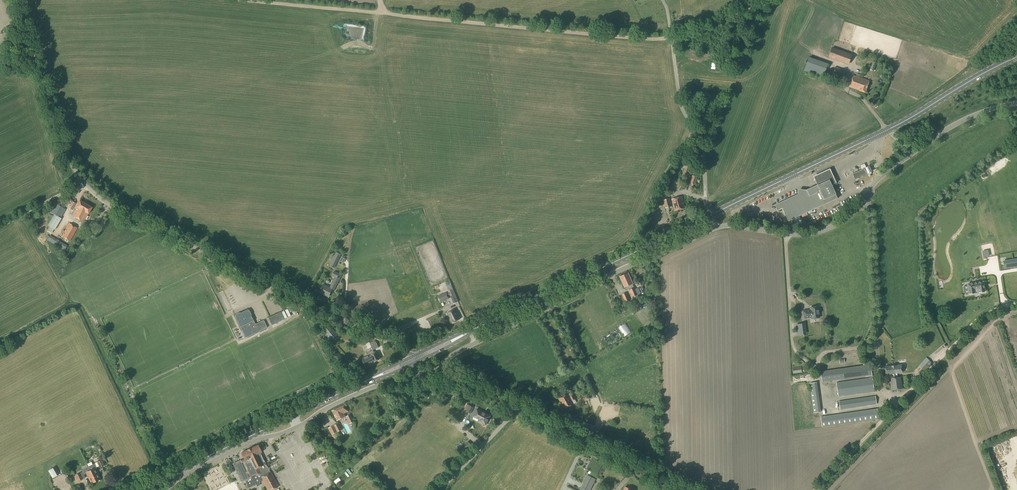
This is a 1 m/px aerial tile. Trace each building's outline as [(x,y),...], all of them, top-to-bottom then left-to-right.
[(853,55),(832,48),(828,58),(849,66),(853,55)] [(806,59),(804,70),(818,72),(819,69),(825,70),(827,59),(816,58),(816,60),(806,59)] [(843,78),(846,71),(835,67),(833,74),(843,78)] [(865,93),(869,81),(853,75),(849,87),(859,90),(859,91),(865,93)] [(862,170),(852,174),(855,179),(863,175),(863,177),(867,176),(867,175),(872,172),(871,170),(869,166),(866,168),(864,164),(860,166),(862,170)] [(814,177),(818,185),(829,180),(832,186),(837,184),(830,170),(814,177)] [(832,186),(829,180),(818,185),(818,186),(808,190),(801,189),(801,190),(800,194),(798,194),(778,204),(777,210),(782,208),(788,221),(837,198),(836,194),(832,186)] [(674,211),(685,208),(682,197),(672,199),(674,211)] [(665,208),(672,207),(669,198),(663,200),(665,208)] [(92,207),(88,205),(80,200),(78,204),(77,204),(76,205),(76,206),(76,207),(77,207),(72,216),(83,222),(88,214),(92,207)] [(48,229),(47,231),(51,233),(53,229),(54,229),(61,218),(60,218),(65,209),(56,203),(50,212),(54,215),(48,225),(49,226),(48,229)] [(70,241),(77,228),(69,223),(61,236),(70,241)] [(65,251),(67,245),(50,235),(47,240),(65,251)] [(335,268),(341,254),(336,252),(329,265),(335,268)] [(1005,261),(1005,268),(1016,266),(1016,259),(1005,261)] [(334,290),(342,275),(334,271),(332,276),(335,277),(330,287),(323,284),(319,292),(328,297),(332,289),(334,290)] [(624,288),(633,284),(628,273),(620,277),(624,288)] [(985,291),(983,282),(967,284),(969,294),(975,293),(975,292),(978,291),(979,292),(985,291)] [(635,287),(629,290),(632,297),(640,293),(637,288),(635,289),(635,287)] [(447,292),(437,296),(440,303),(449,299),(448,297),(450,296),(453,304),(459,302),(453,288),(452,288),(448,290),(447,290),(448,292),(447,293),(447,292)] [(820,318),(818,306),(810,308),(810,310),(803,311),(804,318),(812,317),(812,319),(820,318)] [(255,324),(248,309),(235,316),(242,331),(244,330),(248,337),(267,328),(264,320),(255,324)] [(457,313),(455,309),(447,313),(449,318),(451,323),(460,319),(457,313)] [(272,325),(284,320),(280,312),(268,318),(272,325)] [(286,322),(292,320),(291,313),(284,315),(286,322)] [(625,336),(631,332),(626,323),(619,327),(625,336)] [(797,335),(805,334),(803,323),(796,324),(797,335)] [(333,342),(337,338),(339,337),(330,325),(324,331),(333,342)] [(372,352),(372,350),(368,352),(370,355),(361,359),(363,363),(364,362),(366,366),(370,364),(370,365),(375,362),(375,361),(379,359),(376,352),(376,351),(374,352),(373,351),(372,352)] [(922,367),(918,372),(921,375),(931,363),(928,360),(926,358),(919,365),(922,367)] [(874,391),(870,365),(821,372),(822,382),(867,375),(868,378),(851,381),(836,383),(838,396),(853,394),(874,391)] [(902,389),(900,373),(902,373),(901,365),(885,366),(886,374),(890,374),(892,390),(902,389)] [(814,413),(821,412),(817,382),(809,383),(814,413)] [(570,397),(568,394),(558,399),(564,409),(574,404),(572,401),(575,399),(573,395),(570,397)] [(875,396),(839,401),(840,409),(877,404),(875,396)] [(469,405),(467,404),(462,414),(465,415),(467,412),(470,413),(473,407),(469,405)] [(337,421),(346,417),(344,413),(348,412),(344,405),(332,411),(337,421)] [(486,425),(490,417),(483,413),(484,413),(477,409),(473,416),(479,419),(478,421),(486,425)] [(822,427),(879,419),(877,409),(821,417),(822,427)] [(597,436),(600,430),(584,422),(581,428),(597,436)] [(337,432),(342,430),(339,423),(334,425),(337,432)] [(457,448),(462,452),(469,444),(465,440),(457,448)] [(258,445),(251,448),(247,450),(241,453),(244,460),(241,461),(240,460),(233,464),(242,482),(245,481),(248,487),(255,484),(257,487),(260,485),(259,482),(263,481),(267,489),(272,489),(278,487),(271,472),(270,473),(260,452),(261,452),(258,445)] [(593,456),(586,469),(591,472),(590,475),(600,479),(601,476),(599,475),(606,459),(593,453),(592,455),(593,456)] [(96,467),(99,466),(97,462),(94,463),(81,470),(82,472),(79,473),(83,479),(85,478),(84,475),(86,473),(91,484),(100,479),(95,468),(96,467)] [(54,478),(59,475),(54,467),(49,470),(54,478)] [(594,482),(586,478),(580,489),(590,489),(594,482)]
